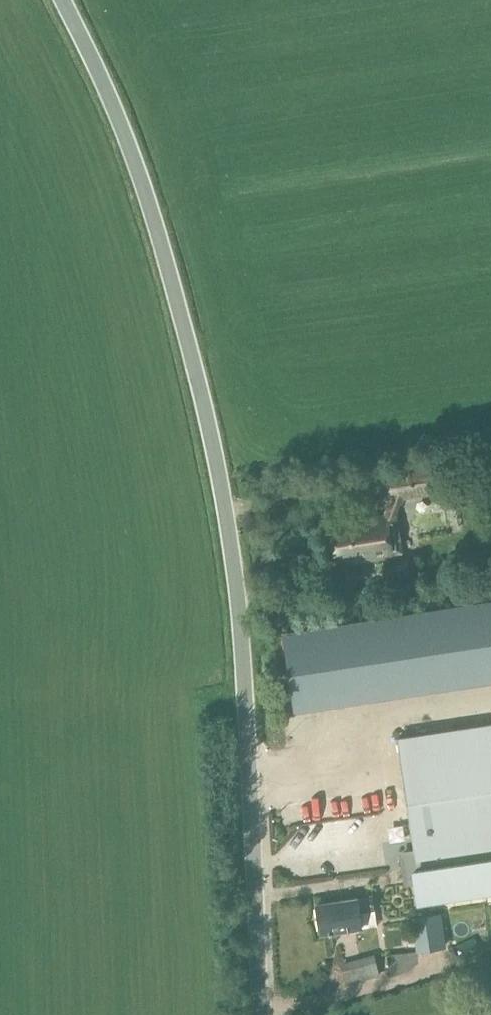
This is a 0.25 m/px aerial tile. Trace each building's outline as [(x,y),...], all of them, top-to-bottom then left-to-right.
[(428,466),(385,472),(390,501),(433,494),(428,466)] [(439,527),(439,508),(413,508),(413,527),(439,527)] [(392,555),(385,516),(331,524),(337,564),(392,555)] [(398,738),(415,853),(403,855),(407,883),(416,882),(419,903),(490,892),(490,724),(398,738)] [(376,925),(372,896),(317,904),(322,933),(376,925)] [(413,918),(417,950),(443,947),(439,915),(413,918)] [(374,957),(343,965),(346,979),(378,971),(374,957)]
